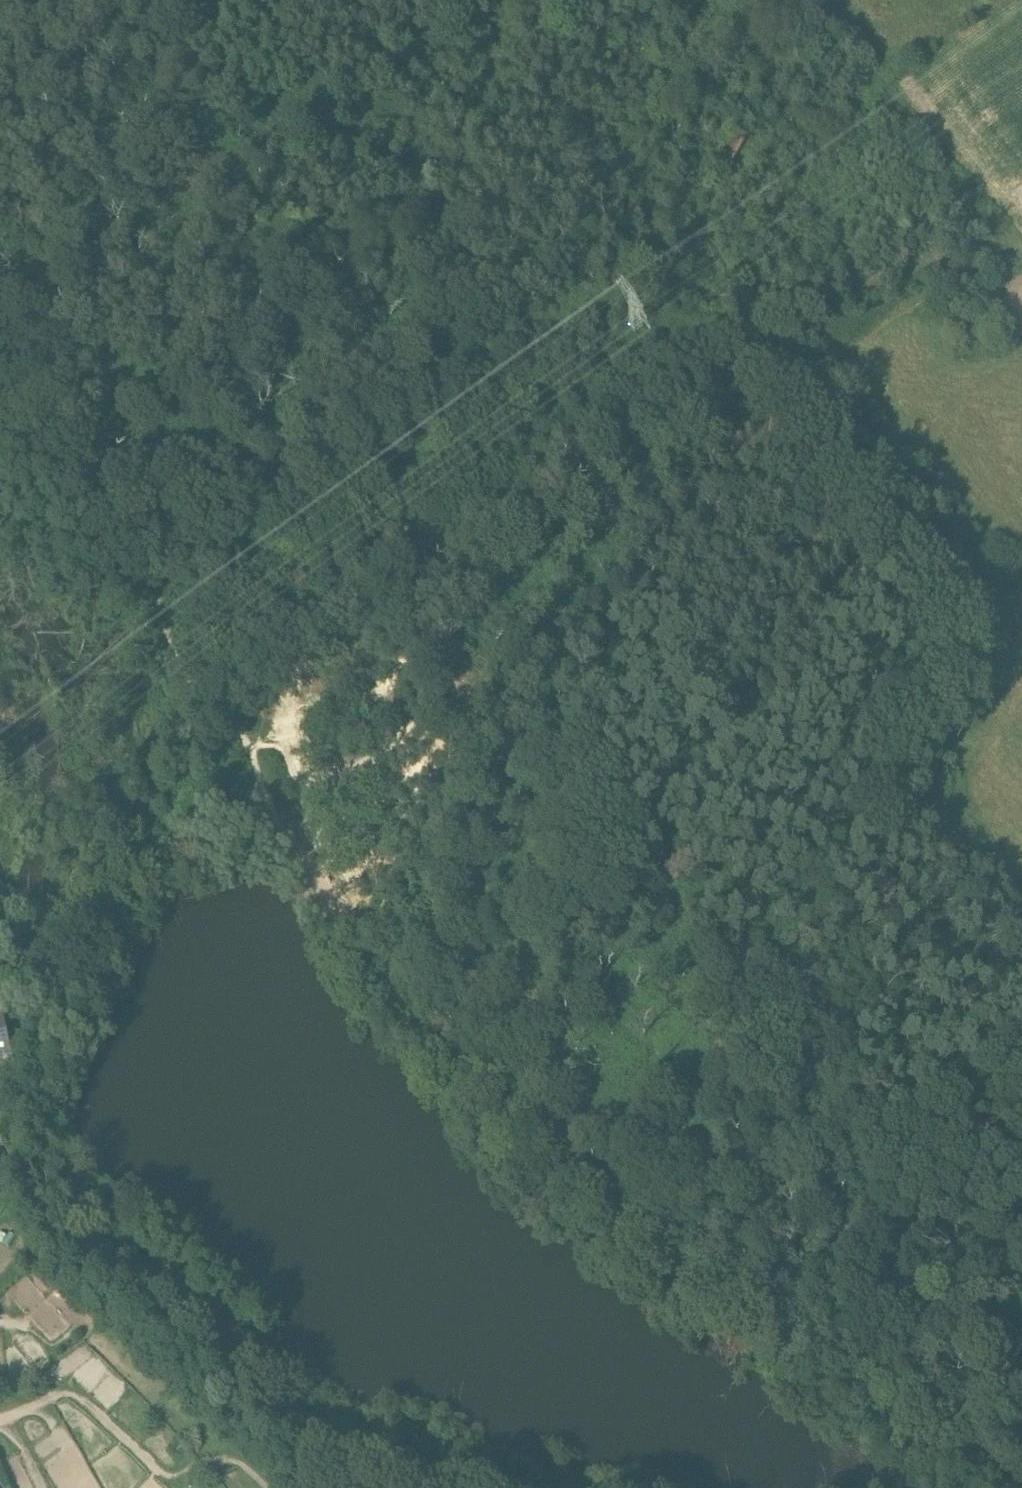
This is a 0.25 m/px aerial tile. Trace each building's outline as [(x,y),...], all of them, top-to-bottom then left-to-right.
[(12,1054),(5,993),(0,994),(0,1056),(12,1054)]
